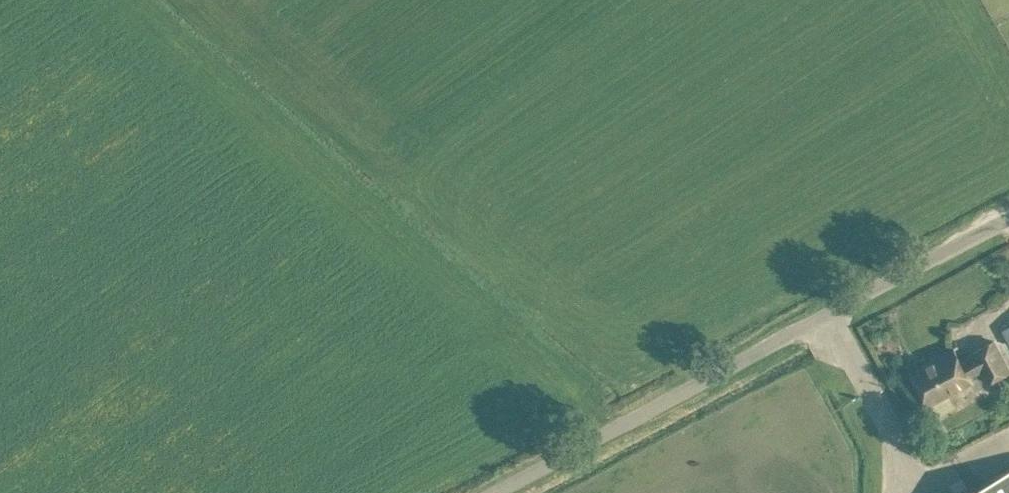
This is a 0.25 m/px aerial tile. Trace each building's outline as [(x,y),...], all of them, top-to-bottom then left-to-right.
[(920,388),(928,404),(971,381),(968,376),(981,368),(988,381),(1008,370),(1008,369),(994,340),(972,351),(975,356),(962,363),(953,348),(954,351),(928,365),(926,362),(910,371),(920,388)] [(965,492),(1008,492),(1008,469),(965,492)]
